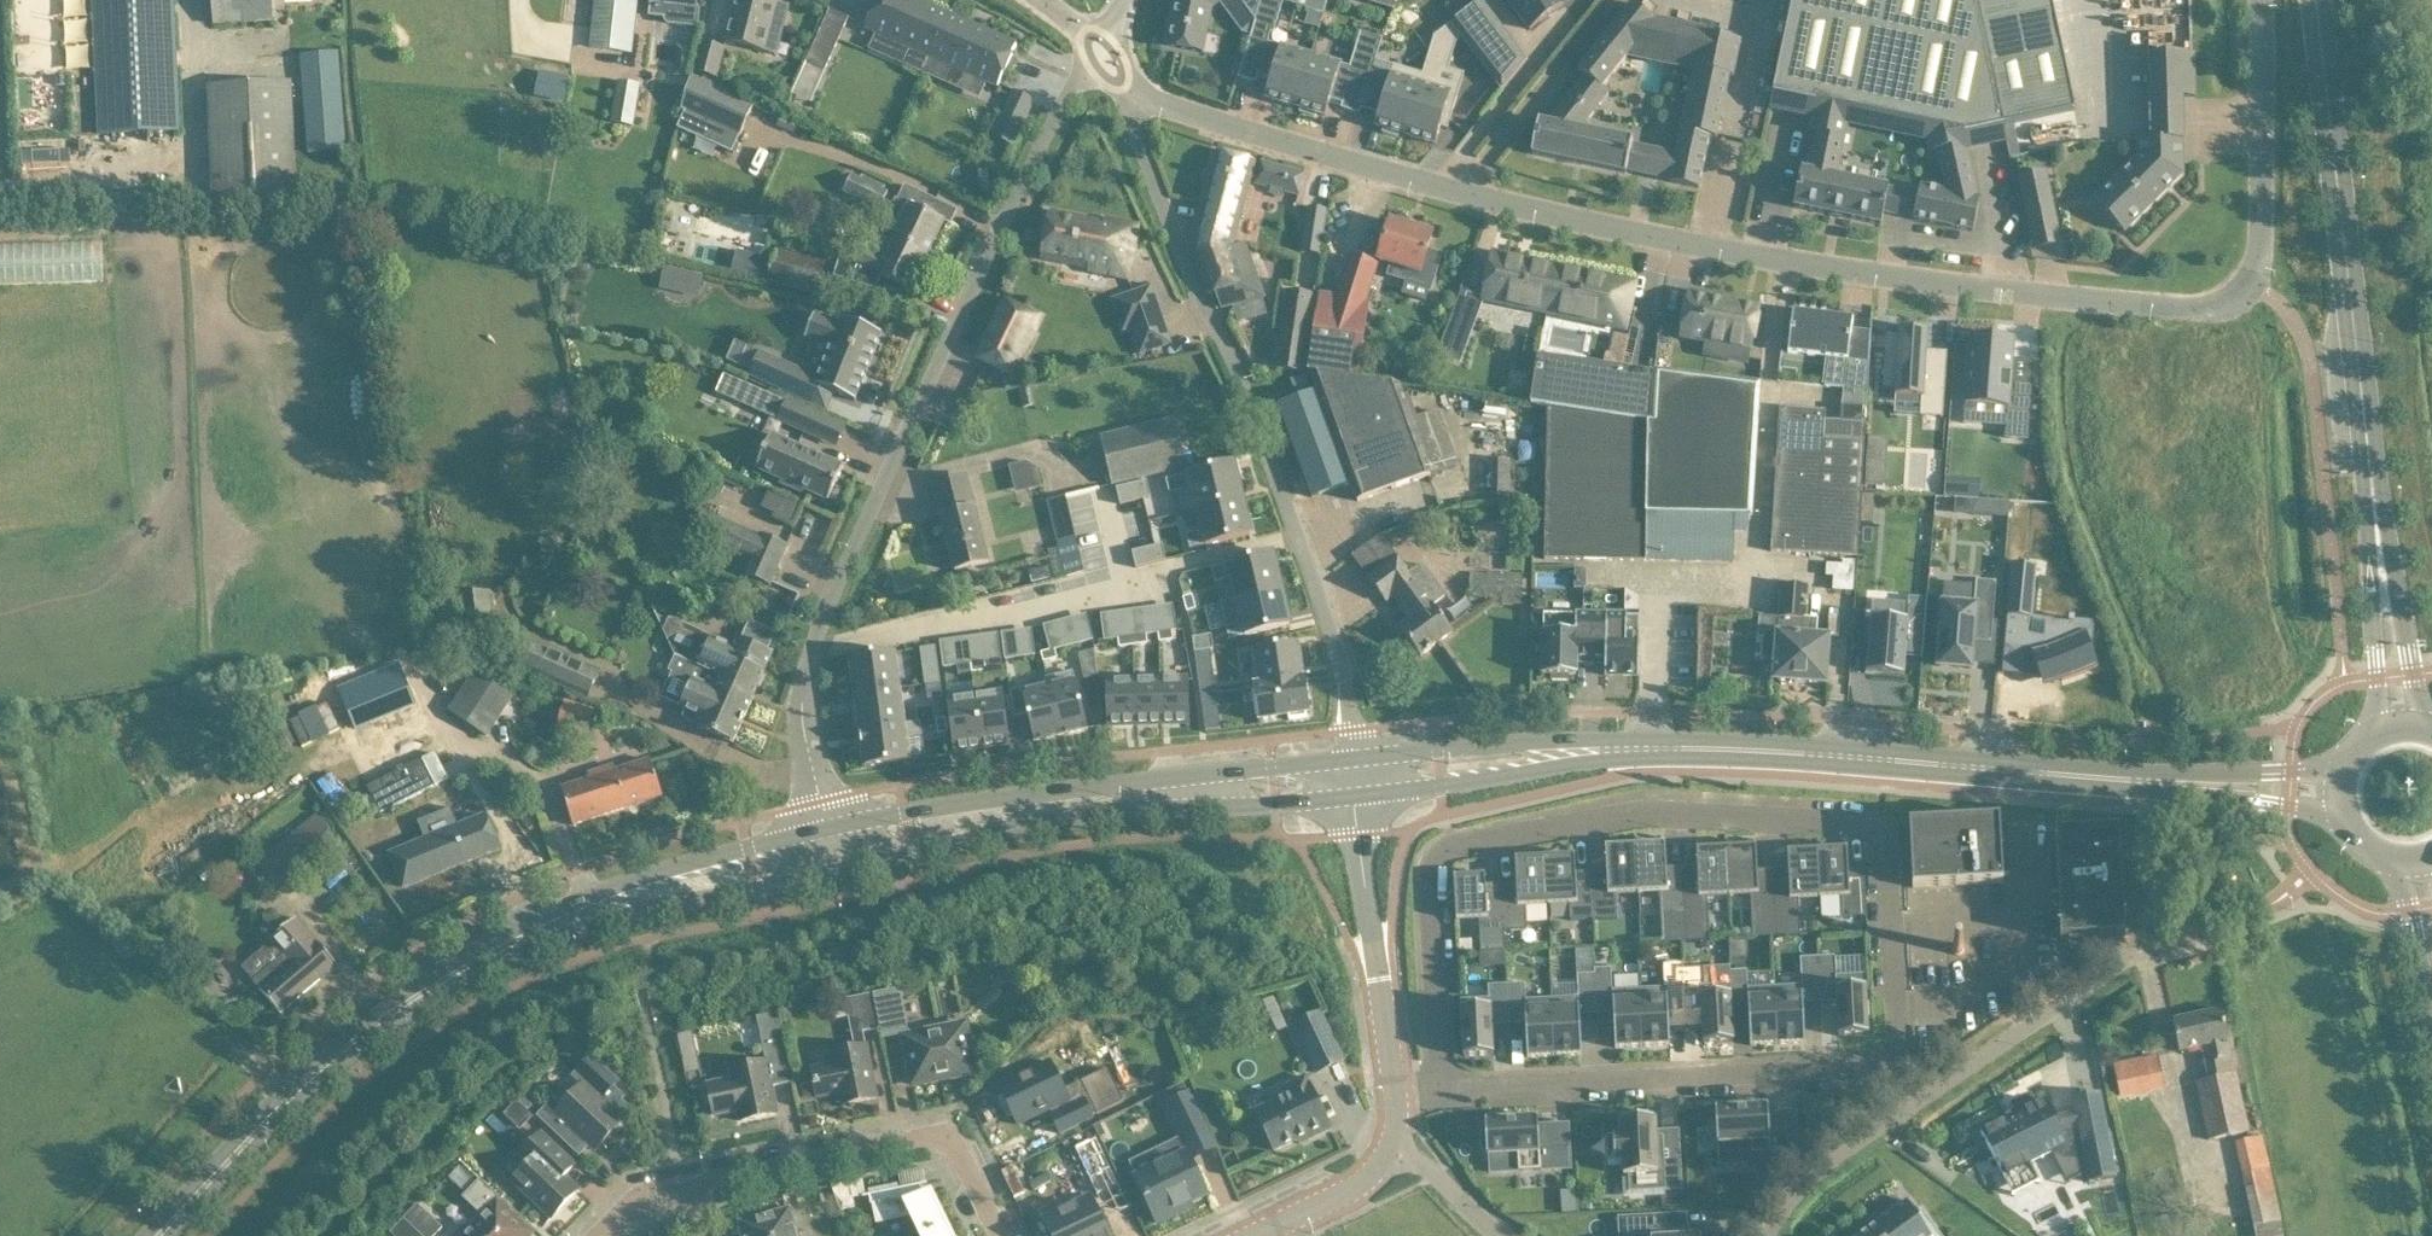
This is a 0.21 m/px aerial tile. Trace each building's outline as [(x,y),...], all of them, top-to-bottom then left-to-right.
[(173,0),(95,0),(101,133),(178,129),(173,0)] [(277,21),(276,9),(286,9),(286,0),(211,0),(212,24),(277,21)] [(591,48),(632,52),(638,0),(596,0),(591,48)] [(658,15),(666,16),(666,20),(668,24),(694,27),(699,25),(701,11),(698,7),(697,0),(652,0),(651,14),(658,15)] [(724,41),(766,53),(772,29),(782,32),(789,6),(779,3),(780,0),(735,0),(724,41)] [(866,28),(877,33),(913,49),(906,64),(905,64),(905,65),(925,74),(950,15),(915,0),(879,0),(866,28)] [(1166,45),(1203,53),(1203,50),(1200,50),(1203,33),(1207,33),(1212,8),(1223,0),(1175,0),(1166,45)] [(1256,21),(1261,3),(1262,0),(1240,0),(1256,21)] [(1377,5),(1393,10),(1396,4),(1393,0),(1379,0),(1377,5)] [(1405,135),(1436,144),(1441,127),(1448,129),(1460,90),(1438,83),(1442,70),(1448,72),(1449,69),(1457,42),(1463,38),(1503,91),(1528,59),(1515,41),(1483,0),(1481,0),(1467,11),(1435,36),(1423,74),(1405,135)] [(1467,11),(1481,0),(1458,0),(1467,11)] [(1530,30),(1570,0),(1508,0),(1530,30)] [(1882,225),(1890,187),(1837,176),(1851,111),(1924,126),(1931,153),(1938,151),(1947,191),(1921,186),(1914,219),(1974,231),(1980,198),(1978,197),(1964,135),(2004,126),(1992,73),(1977,0),(1793,0),(1773,95),(1816,104),(1810,132),(1817,133),(1809,170),(1802,168),(1794,206),(1882,225)] [(1256,21),(1239,77),(1256,83),(1259,74),(1272,78),(1266,97),(1296,107),(1311,55),(1269,42),(1272,33),(1274,33),(1282,9),(1261,3),(1256,21)] [(1539,120),(1532,153),(1627,173),(1627,169),(1633,144),(1633,140),(1581,128),(1610,93),(1603,88),(1629,54),(1654,23),(1631,5),(1606,36),(1579,70),(1586,76),(1549,122),(1539,120)] [(831,11),(815,46),(833,54),(849,18),(831,11)] [(950,15),(925,74),(945,83),(946,81),(945,81),(951,66),(987,82),(998,86),(1017,45),(950,15)] [(1730,76),(1734,77),(1741,41),(1702,33),(1671,182),(1700,188),(1710,137),(1717,138),(1730,76)] [(700,42),(691,75),(714,81),(723,48),(700,42)] [(343,150),(336,53),(298,56),(306,153),(343,150)] [(1311,55),(1296,107),(1302,108),(1301,113),(1316,117),(1317,113),(1326,116),(1331,100),(1343,104),(1342,109),(1360,114),(1362,109),(1377,60),(1375,59),(1355,53),(1351,67),(1311,55)] [(2181,98),(2183,98),(2183,97),(2196,97),(2195,53),(2151,54),(2152,99),(2154,99),(2154,97),(2181,97),(2181,98)] [(1992,73),(2004,126),(2075,111),(2064,58),(1992,73)] [(1377,60),(1362,109),(1379,114),(1376,126),(1385,129),(1383,133),(1399,137),(1400,133),(1405,135),(1423,74),(1377,60)] [(688,77),(689,67),(675,66),(674,76),(688,77)] [(538,71),(534,97),(550,99),(554,74),(538,71)] [(68,131),(66,74),(49,74),(51,132),(68,131)] [(734,150),(741,136),(754,107),(691,78),(682,109),(685,111),(679,125),(734,150)] [(640,85),(617,82),(610,123),(633,127),(640,85)] [(208,87),(213,213),(294,209),(288,84),(208,87)] [(1015,91),(1002,118),(1021,127),(1033,100),(1015,91)] [(2184,141),(2184,137),(2182,137),(2182,139),(2155,140),(2155,138),(2153,138),(2153,140),(2139,140),(2139,156),(2094,201),(2125,232),(2183,174),(2182,141),(2184,141)] [(1217,150),(1196,231),(1234,241),(1256,160),(1217,150)] [(1283,191),(1299,195),(1305,173),(1261,161),(1256,183),(1270,187),(1269,192),(1282,195),(1283,191)] [(2028,216),(2054,210),(2046,171),(2020,177),(2028,216)] [(843,191),(879,208),(887,192),(851,175),(843,191)] [(893,240),(928,255),(945,221),(928,213),(935,200),(906,186),(899,200),(909,205),(893,240)] [(1310,207),(1306,230),(1322,233),(1326,209),(1310,207)] [(1090,268),(1089,271),(1128,279),(1138,226),(1106,220),(1105,223),(1050,212),(1041,258),(1090,268)] [(1428,250),(1433,234),(1391,221),(1379,259),(1392,264),(1388,275),(1432,289),(1443,255),(1428,250)] [(841,253),(834,278),(876,290),(883,276),(890,280),(911,290),(928,255),(893,240),(877,232),(875,231),(866,249),(862,259),(841,253)] [(1245,243),(1234,246),(1233,245),(1234,241),(1196,231),(1192,247),(1194,250),(1209,294),(1216,291),(1221,308),(1264,296),(1245,243)] [(736,252),(730,275),(772,285),(777,261),(779,254),(770,252),(768,259),(759,257),(736,252)] [(827,264),(780,252),(779,254),(777,261),(772,285),(819,296),(827,264)] [(1483,298),(1548,311),(1557,269),(1492,255),(1483,298)] [(1317,377),(1351,380),(1353,364),(1362,365),(1371,302),(1366,302),(1378,265),(1377,265),(1350,256),(1337,297),(1320,294),(1309,372),(1308,376),(1317,377)] [(1625,328),(1629,307),(1622,306),(1627,283),(1557,269),(1548,311),(1625,328)] [(1155,285),(1132,293),(1141,320),(1130,323),(1140,354),(1171,343),(1161,315),(1166,314),(1155,285)] [(1281,332),(1276,367),(1303,371),(1303,373),(1303,372),(1308,336),(1314,294),(1286,291),(1284,308),(1286,308),(1283,332),(1281,331),(1281,332)] [(1681,335),(1706,340),(1728,345),(1725,359),(1749,363),(1760,308),(1689,294),(1681,335)] [(977,357),(1011,374),(1020,356),(1023,358),(1035,335),(1031,334),(1040,316),(1006,299),(977,357)] [(1853,329),(1854,318),(1794,311),(1788,352),(1847,360),(1844,388),(1842,406),(1864,407),(1867,408),(1872,331),(1853,329)] [(856,401),(882,334),(842,318),(840,322),(815,313),(805,337),(830,347),(815,385),(856,401)] [(1453,315),(1440,350),(1462,358),(1475,324),(1453,315)] [(1886,334),(1883,388),(1896,389),(1895,396),(1922,397),(1921,416),(1943,418),(1947,352),(1926,351),(1928,330),(1900,328),(1899,335),(1886,334)] [(1971,335),(1966,402),(2007,406),(2006,427),(2005,438),(2029,439),(2034,383),(2011,382),(2013,359),(2014,338),(1971,335)] [(784,391),(795,367),(762,352),(751,376),(784,391)] [(1539,356),(1531,404),(1548,406),(1649,421),(1652,422),(1655,377),(1656,373),(1654,372),(1654,373),(1650,373),(1622,368),(1603,366),(1602,366),(1539,356)] [(725,374),(717,392),(761,411),(769,393),(725,374)] [(1292,381),(1293,385),(1297,394),(1309,389),(1305,376),(1292,381)] [(1351,380),(1317,377),(1356,482),(1364,504),(1427,480),(1392,386),(1351,380)] [(1649,422),(1647,560),(1734,561),(1735,515),(1751,516),(1757,437),(1761,386),(1655,377),(1652,422),(1649,421),(1649,422)] [(1313,497),(1336,489),(1351,484),(1318,392),(1281,405),(1313,497)] [(1826,410),(1780,407),(1772,549),(1816,552),(1815,562),(1855,565),(1864,407),(1842,406),(1841,421),(1826,420),(1826,410)] [(799,407),(791,425),(812,434),(820,417),(799,407)] [(1647,561),(1647,560),(1649,422),(1548,410),(1545,559),(1647,561)] [(1146,476),(1187,466),(1176,419),(1101,438),(1112,485),(1116,484),(1146,476)] [(804,489),(829,500),(844,467),(772,435),(757,468),(783,480),(782,483),(803,492),(804,489)] [(1493,459),(1495,488),(1508,487),(1507,458),(1493,459)] [(1026,462),(1010,466),(1014,484),(1026,481),(1028,490),(1045,486),(1041,470),(1026,462)] [(1189,474),(1166,480),(1170,494),(1192,488),(1197,510),(1242,499),(1233,463),(1189,474)] [(1866,470),(1865,485),(1885,487),(1886,471),(1866,470)] [(956,571),(989,563),(967,476),(934,485),(956,571)] [(1946,477),(1945,497),(1957,498),(1958,478),(1946,477)] [(1147,480),(1117,488),(1121,504),(1151,497),(1147,480)] [(769,488),(761,505),(792,519),(800,501),(769,488)] [(1065,496),(1048,500),(1061,550),(1068,577),(1068,578),(1084,574),(1065,496)] [(1203,531),(1187,535),(1190,549),(1206,545),(1206,546),(1251,535),(1242,499),(1197,510),(1203,531)] [(1975,500),(1974,514),(2008,517),(2008,518),(2008,519),(2009,519),(2011,502),(1975,500)] [(2014,506),(2011,550),(2055,553),(2057,524),(2043,523),(2044,508),(2014,506)] [(761,534),(760,536),(734,525),(724,549),(750,560),(744,574),(772,586),(789,546),(761,534)] [(1163,544),(1132,552),(1136,568),(1167,560),(1163,544)] [(1068,577),(1061,550),(1048,553),(1055,580),(1068,577)] [(1228,565),(1212,568),(1216,582),(1231,578),(1236,599),(1221,602),(1221,604),(1281,589),(1272,553),(1228,564),(1228,565)] [(1386,602),(1394,596),(1412,619),(1400,628),(1421,656),(1454,632),(1433,604),(1446,595),(1425,566),(1412,576),(1397,557),(1369,579),(1386,602)] [(2012,571),(2005,647),(2031,649),(2041,677),(2044,686),(2062,680),(2099,668),(2093,651),(2092,649),(2088,638),(2086,630),(2070,636),(2068,636),(2069,625),(2045,623),(2044,634),(2029,632),(2031,614),(2034,614),(2037,588),(2033,587),(2036,564),(2012,562),(2012,571)] [(1051,574),(1048,563),(1030,567),(1032,578),(1051,574)] [(1523,604),(1524,580),(1524,575),(1485,574),(1484,603),(1523,604)] [(1775,680),(1826,683),(1829,637),(1818,636),(1819,619),(1807,618),(1809,586),(1793,585),(1794,580),(1782,579),(1779,619),(1760,617),(1759,636),(1764,636),(1763,657),(1776,658),(1775,680)] [(1943,603),(1938,666),(1972,669),(1973,663),(1974,641),(1992,643),(1994,620),(1997,582),(1977,580),(1976,585),(1975,605),(1943,603)] [(1586,586),(1584,586),(1584,604),(1592,604),(1593,586),(1586,586)] [(1281,589),(1221,604),(1226,624),(1230,639),(1245,635),(1245,636),(1290,625),(1281,589)] [(495,628),(491,591),(458,595),(462,631),(495,628)] [(1193,595),(1184,598),(1187,612),(1197,609),(1193,595)] [(1872,617),(1867,673),(1905,676),(1907,651),(1922,652),(1922,659),(1923,659),(1928,597),(1927,597),(1926,598),(1910,597),(1909,602),(1908,620),(1872,617)] [(1174,605),(1155,607),(1159,633),(1173,631),(1177,630),(1174,605)] [(1155,607),(1129,611),(1133,636),(1147,634),(1159,633),(1155,607)] [(544,617),(552,621),(556,612),(547,608),(544,617)] [(1118,638),(1133,636),(1129,611),(1101,614),(1105,640),(1118,638)] [(1591,643),(1592,614),(1544,613),(1543,674),(1553,674),(1552,680),(1569,680),(1569,675),(1576,675),(1577,659),(1591,660),(1591,643)] [(1591,643),(1591,660),(1606,660),(1605,675),(1639,676),(1640,615),(1592,614),(1591,643)] [(1043,627),(1050,651),(1055,649),(1093,639),(1087,615),(1043,627)] [(677,657),(688,662),(720,676),(717,684),(753,700),(773,653),(768,651),(776,633),(750,621),(742,639),(737,637),(733,647),(711,637),(709,644),(702,641),(702,640),(668,625),(671,619),(669,618),(664,629),(675,656),(675,657),(677,658),(677,657)] [(1032,629),(1002,633),(1005,659),(1035,655),(1032,629)] [(1173,631),(1159,633),(1160,642),(1174,640),(1173,631)] [(999,633),(968,637),(971,663),(985,661),(1002,659),(999,633)] [(1147,634),(1133,636),(1134,646),(1148,644),(1147,634)] [(1212,635),(1193,638),(1195,652),(1210,650),(1214,649),(1212,635)] [(1133,636),(1118,638),(1120,648),(1134,646),(1133,636)] [(958,665),(971,663),(968,637),(941,641),(944,667),(958,665)] [(589,699),(601,671),(531,640),(519,668),(589,699)] [(1259,685),(1254,686),(1306,679),(1304,679),(1299,643),(1254,649),(1259,685)] [(1095,646),(1078,649),(1084,674),(1098,671),(1095,646)] [(1050,651),(1041,653),(1044,662),(1058,658),(1055,649),(1050,651)] [(1210,650),(1195,652),(1197,668),(1213,666),(1210,650)] [(850,657),(855,694),(900,688),(895,651),(850,657)] [(1003,668),(1002,659),(985,661),(986,671),(1003,668)] [(985,661),(971,663),(972,673),(986,671),(985,662),(985,661)] [(720,676),(688,662),(682,676),(693,680),(681,706),(680,708),(687,711),(684,716),(699,723),(698,727),(734,743),(753,700),(717,684),(720,676)] [(971,663),(958,665),(959,675),(972,673),(971,663)] [(400,665),(340,689),(356,729),(416,705),(400,665)] [(938,665),(923,667),(925,685),(941,683),(938,665)] [(1213,666),(1197,668),(1201,695),(1216,693),(1213,666)] [(479,671),(451,711),(486,735),(514,695),(479,671)] [(1074,671),(1047,677),(1061,735),(1088,729),(1074,671)] [(1047,682),(1011,691),(1014,717),(1028,714),(1035,742),(1061,735),(1047,677),(1046,678),(1047,682)] [(1188,679),(1161,680),(1162,723),(1189,723),(1188,679)] [(1306,679),(1254,686),(1258,720),(1289,716),(1289,721),(1308,718),(1307,713),(1311,713),(1306,679)] [(1161,680),(1135,681),(1136,724),(1162,724),(1161,680)] [(1135,681),(1108,681),(1109,725),(1136,724),(1135,681)] [(941,683),(925,685),(927,699),(943,697),(941,683)] [(905,724),(900,688),(855,694),(860,730),(905,724)] [(1002,693),(975,696),(982,747),(1009,744),(1002,693)] [(1216,693),(1201,695),(1202,705),(1202,707),(1218,705),(1220,705),(1218,693),(1216,693)] [(956,751),(982,747),(975,696),(949,700),(956,751)] [(563,726),(586,725),(585,701),(562,703),(563,726)] [(1218,705),(1202,707),(1205,726),(1220,724),(1218,705)] [(288,731),(304,759),(340,740),(324,711),(288,731)] [(946,718),(936,720),(938,733),(948,732),(946,718)] [(905,724),(860,730),(865,767),(910,761),(907,738),(923,736),(921,722),(905,724)] [(562,789),(573,824),(574,825),(663,796),(651,760),(616,771),(615,767),(587,776),(589,780),(562,789)] [(425,840),(391,854),(404,887),(500,848),(487,815),(460,826),(452,808),(418,822),(425,840)] [(312,814),(255,862),(275,886),(333,838),(312,814)] [(2004,882),(2004,872),(2002,844),(2008,844),(2007,828),(2008,828),(2007,826),(2001,827),(2001,818),(1910,823),(1913,887),(2004,882)] [(2120,828),(2056,832),(2055,832),(2056,845),(2050,845),(2050,846),(2051,869),(2057,869),(2061,940),(2126,936),(2120,828)] [(1666,843),(1636,845),(1638,893),(1660,892),(1663,942),(1687,941),(1685,914),(1683,867),(1667,868),(1666,843)] [(1638,893),(1636,845),(1606,846),(1607,871),(1592,872),(1595,919),(1618,918),(1617,894),(1638,893)] [(1753,937),(1777,936),(1774,869),(1758,870),(1757,846),(1727,847),(1729,895),(1751,894),(1753,937)] [(1687,941),(1710,940),(1708,896),(1729,895),(1727,847),(1697,849),(1698,866),(1683,867),(1685,914),(1687,941)] [(1818,850),(1820,898),(1842,896),(1843,918),(1868,916),(1865,869),(1849,870),(1848,848),(1818,850)] [(1777,936),(1801,935),(1799,899),(1820,898),(1818,850),(1788,851),(1789,869),(1774,869),(1777,936)] [(1571,920),(1595,919),(1592,872),(1576,872),(1576,855),(1546,857),(1548,905),(1570,904),(1571,920)] [(1517,883),(1502,884),(1504,931),(1505,931),(1528,930),(1527,906),(1548,905),(1546,857),(1516,858),(1517,883)] [(1482,952),(1506,951),(1505,931),(1504,931),(1502,884),(1486,884),(1486,875),(1455,876),(1457,920),(1480,919),(1482,952)] [(337,965),(297,917),(270,940),(283,955),(254,980),(281,1012),(337,965)] [(1955,955),(1960,955),(1964,953),(1965,948),(1962,944),(1957,943),(1954,946),(1953,951),(1955,955)] [(1820,973),(1820,971),(1819,971),(1818,956),(1801,957),(1802,974),(1819,973),(1820,973)] [(1819,971),(1820,971),(1836,970),(1836,956),(1818,956),(1819,971)] [(1666,965),(1667,981),(1684,981),(1684,969),(1683,964),(1666,965)] [(1596,985),(1613,984),(1612,968),(1595,969),(1595,973),(1596,985)] [(1684,969),(1684,981),(1702,980),(1701,968),(1684,969)] [(1748,982),(1748,970),(1730,971),(1731,983),(1748,982)] [(1595,973),(1578,974),(1579,986),(1596,985),(1595,973)] [(1836,976),(1837,1001),(1839,1036),(1869,1035),(1868,1018),(1871,1018),(1870,1002),(1867,1002),(1866,974),(1836,976)] [(1509,1017),(1510,1017),(1526,1016),(1527,1024),(1528,1058),(1556,1056),(1553,998),(1527,999),(1526,983),(1507,984),(1509,1017)] [(1509,1017),(1507,984),(1489,985),(1490,998),(1462,1000),(1464,1056),(1494,1055),(1493,1025),(1511,1025),(1510,1017),(1509,1017)] [(1734,1042),(1731,984),(1701,985),(1704,1043),(1734,1042)] [(1776,986),(1779,1044),(1806,1043),(1804,1003),(1803,985),(1802,985),(1776,986)] [(1776,986),(1748,988),(1751,1046),(1779,1044),(1776,986)] [(1668,987),(1667,987),(1641,989),(1644,1047),(1671,1045),(1669,1010),(1668,987)] [(874,993),(881,1029),(883,1036),(904,1032),(895,989),(874,993)] [(1644,1047),(1641,989),(1614,990),(1613,990),(1614,1013),(1616,1048),(1644,1047)] [(881,1029),(874,993),(856,997),(864,1032),(881,1029)] [(1277,997),(1254,1007),(1262,1025),(1285,1014),(1277,997)] [(1580,997),(1579,997),(1553,998),(1556,1056),(1583,1055),(1581,1015),(1580,997)] [(2229,1041),(2227,1034),(2222,1010),(2173,1021),(2180,1052),(2203,1047),(2210,1078),(2197,1081),(2210,1140),(2248,1132),(2228,1041),(2229,1041)] [(1321,1012),(1295,1025),(1318,1073),(1344,1060),(1321,1012)] [(731,1068),(731,1071),(733,1079),(708,1085),(714,1115),(739,1110),(741,1121),(778,1114),(772,1087),(793,1082),(785,1040),(780,1013),(758,1017),(763,1044),(767,1061),(731,1068)] [(975,1072),(967,1032),(966,1024),(903,1037),(913,1085),(949,1077),(953,1080),(966,1077),(969,1073),(975,1072)] [(841,1093),(843,1102),(843,1105),(877,1098),(867,1045),(833,1052),(835,1064),(812,1069),(818,1098),(841,1093)] [(697,1055),(683,1058),(686,1074),(701,1071),(697,1055)] [(552,1100),(538,1116),(546,1124),(576,1153),(578,1154),(587,1145),(589,1147),(594,1152),(596,1150),(623,1122),(616,1115),(625,1105),(620,1100),(623,1097),(613,1088),(619,1081),(592,1056),(576,1072),(586,1082),(584,1084),(582,1086),(561,1108),(552,1100)] [(2158,1057),(2114,1066),(2120,1094),(2164,1085),(2158,1057)] [(1005,1096),(1000,1099),(1009,1117),(1014,1115),(1019,1125),(1051,1109),(1054,1116),(1053,1117),(1061,1134),(1094,1118),(1093,1116),(1097,1114),(1098,1115),(1124,1102),(1108,1069),(1076,1085),(1065,1090),(1051,1062),(1000,1086),(1005,1096)] [(1331,1129),(1307,1077),(1288,1086),(1292,1094),(1256,1111),(1275,1151),(1307,1136),(1309,1140),(1331,1129)] [(1169,1102),(1186,1137),(1205,1128),(1189,1093),(1169,1102)] [(523,1095),(517,1101),(528,1111),(534,1105),(523,1095)] [(1981,1132),(2004,1177),(2067,1145),(2073,1157),(2075,1156),(2083,1155),(2089,1182),(2117,1177),(2106,1120),(2061,1129),(2046,1099),(2020,1112),(2019,1109),(2017,1110),(2019,1114),(2010,1118),(2008,1114),(2006,1115),(2007,1119),(1981,1132)] [(517,1101),(505,1114),(519,1128),(531,1114),(528,1111),(517,1101)] [(1798,1151),(1797,1135),(1771,1136),(1769,1106),(1716,1109),(1719,1166),(1753,1164),(1752,1154),(1798,1151)] [(1682,1189),(1680,1159),(1665,1160),(1664,1136),(1656,1136),(1655,1118),(1650,1118),(1649,1112),(1627,1114),(1627,1119),(1621,1119),(1622,1135),(1607,1136),(1608,1161),(1624,1160),(1624,1175),(1629,1175),(1630,1192),(1682,1189)] [(1518,1153),(1519,1171),(1572,1168),(1570,1147),(1541,1148),(1539,1118),(1486,1121),(1486,1127),(1481,1127),(1482,1150),(1487,1150),(1488,1155),(1518,1153)] [(579,1190),(564,1175),(575,1165),(576,1164),(543,1132),(521,1155),(529,1163),(513,1181),(552,1218),(579,1190)] [(2236,1141),(2253,1215),(2257,1235),(2285,1235),(2263,1135),(2249,1138),(2236,1141)] [(1097,1137),(1075,1148),(1098,1196),(1108,1218),(1130,1208),(1120,1185),(1097,1137)] [(1180,1212),(1178,1208),(1208,1194),(1188,1152),(1136,1178),(1158,1223),(1180,1212)] [(1782,1159),(1772,1172),(1782,1181),(1788,1175),(1796,1165),(1790,1159),(1782,1159)] [(520,1216),(482,1180),(465,1197),(484,1215),(471,1229),(469,1227),(464,1227),(455,1235),(529,1235),(532,1233),(517,1219),(520,1216)] [(856,1207),(851,1182),(832,1186),(841,1210),(856,1207)] [(869,1190),(870,1195),(870,1196),(872,1205),(873,1204),(876,1204),(879,1220),(911,1214),(912,1216),(922,1235),(953,1235),(931,1191),(930,1192),(925,1194),(921,1186),(921,1184),(902,1188),(899,1189),(898,1184),(869,1190)] [(1575,1189),(1561,1190),(1562,1212),(1576,1211),(1575,1189)] [(1046,1218),(1055,1235),(1114,1235),(1094,1194),(1046,1218)] [(1900,1203),(1901,1205),(1888,1215),(1889,1217),(1882,1223),(1879,1218),(1877,1220),(1878,1222),(1859,1235),(1942,1235),(1922,1208),(1916,1213),(1907,1200),(1903,1204),(1901,1202),(1900,1203)] [(418,1204),(404,1219),(406,1221),(420,1234),(422,1235),(436,1235),(443,1228),(418,1204)] [(790,1209),(764,1216),(761,1212),(746,1216),(745,1222),(741,1223),(744,1235),(798,1235),(790,1209)] [(15,1215),(13,1215),(14,1218),(0,1225),(0,1235),(26,1235),(15,1215)] [(1621,1235),(1683,1235),(1683,1229),(1659,1231),(1658,1216),(1620,1218),(1621,1235)]
